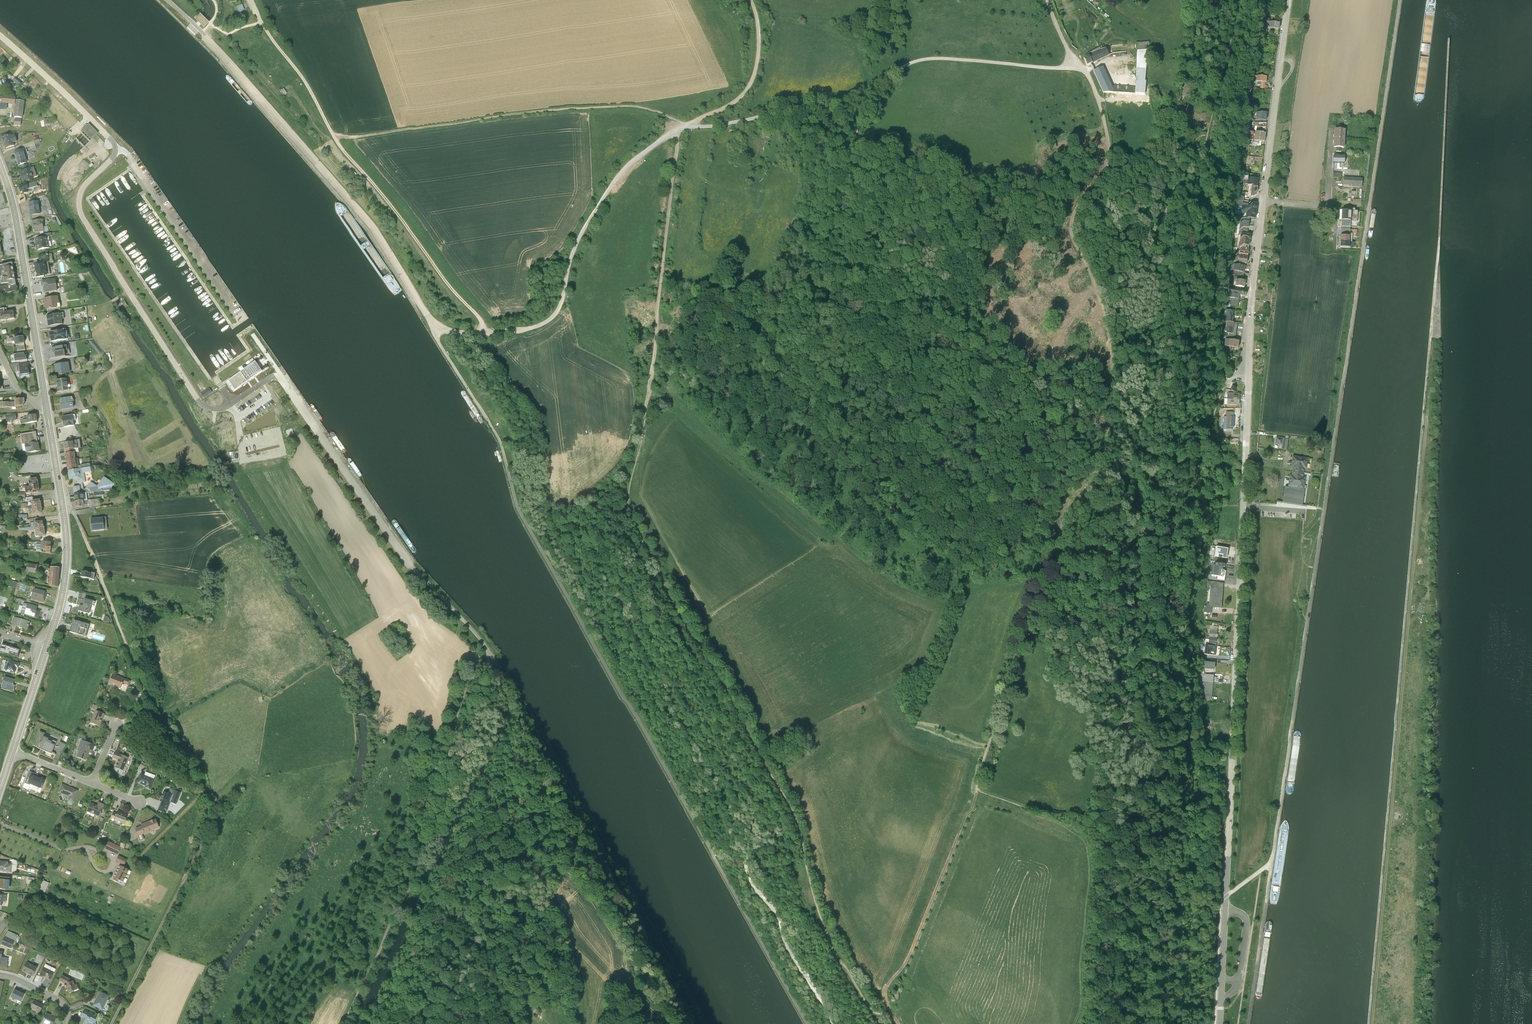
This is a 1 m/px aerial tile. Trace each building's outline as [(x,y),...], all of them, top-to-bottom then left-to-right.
[(195,16),(204,25),(208,20),(199,12),(195,16)] [(1103,66),(1093,71),(1103,94),(1145,96),(1146,82),(1145,82),(1147,51),(1148,51),(1149,43),(1136,44),(1137,51),(1137,52),(1136,65),(1135,87),(1112,86),(1103,66)] [(1088,56),(1083,59),(1087,66),(1091,65),(1092,64),(1098,61),(1109,56),(1108,56),(1105,48),(1100,50),(1101,51),(1095,54),(1094,51),(1087,55),(1088,56)] [(1262,72),(1262,75),(1261,79),(1269,80),(1269,77),(1267,76),(1267,73),(1268,73),(1268,67),(1258,66),(1257,72),(1259,72),(1262,72)] [(0,78),(0,85),(10,82),(9,78),(5,79),(5,77),(0,78)] [(2,93),(2,94),(2,100),(0,101),(0,107),(7,107),(6,101),(14,102),(15,94),(2,93)] [(15,97),(13,115),(22,116),(24,99),(15,97)] [(1258,102),(1257,110),(1268,112),(1268,103),(1258,102)] [(1255,131),(1263,132),(1266,133),(1267,124),(1256,122),(1256,125),(1255,131)] [(84,127),(92,136),(97,131),(88,123),(84,127)] [(1254,131),(1248,131),(1246,138),(1249,139),(1250,135),(1258,136),(1262,136),(1263,132),(1255,131),(1256,125),(1255,124),(1254,131)] [(1334,137),(1345,138),(1345,128),(1344,128),(1336,128),(1334,128),(1334,137)] [(2,136),(1,136),(3,142),(4,142),(6,147),(14,144),(14,143),(17,143),(16,140),(17,140),(14,132),(11,133),(10,132),(2,135),(2,136)] [(1345,138),(1334,137),(1333,147),(1336,147),(1341,147),(1344,147),(1345,138)] [(14,151),(18,164),(30,159),(27,151),(26,147),(24,147),(24,146),(22,147),(22,148),(14,151)] [(20,170),(21,174),(23,173),(24,176),(25,179),(33,176),(32,174),(36,173),(34,169),(33,165),(20,170)] [(1244,170),(1244,175),(1249,175),(1250,168),(1259,170),(1260,166),(1250,165),(1249,171),(1244,170)] [(1250,168),(1249,175),(1259,177),(1260,170),(1259,170),(1250,168)] [(1352,177),(1352,184),(1352,186),(1362,186),(1363,177),(1354,177),(1352,177)] [(26,182),(18,184),(20,190),(22,189),(22,192),(27,191),(26,188),(28,188),(28,187),(37,185),(36,180),(27,183),(26,182)] [(1247,208),(1246,213),(1247,213),(1248,213),(1250,214),(1256,214),(1257,209),(1257,208),(1258,203),(1256,203),(1257,199),(1251,198),(1251,195),(1249,195),(1250,193),(1239,192),(1239,197),(1241,197),(1240,207),(1247,208)] [(38,199),(28,201),(30,214),(40,213),(38,199)] [(1341,228),(1350,229),(1350,226),(1352,226),(1352,220),(1357,221),(1358,210),(1355,210),(1355,208),(1349,207),(1349,209),(1352,209),(1351,220),(1341,220),(1341,225),(1341,228)] [(1341,209),(1341,220),(1351,220),(1352,209),(1349,209),(1341,209)] [(1250,218),(1241,217),(1240,223),(1237,223),(1237,226),(1239,226),(1241,225),(1242,225),(1248,225),(1249,224),(1250,218)] [(43,218),(31,220),(32,226),(33,226),(34,231),(43,230),(42,222),(43,222),(43,218)] [(1241,225),(1239,226),(1238,229),(1241,230),(1239,241),(1240,241),(1244,241),(1250,242),(1251,231),(1247,230),(1251,230),(1252,230),(1252,225),(1248,225),(1242,225),(1241,225)] [(1350,241),(1349,247),(1354,247),(1354,241),(1352,241),(1352,233),(1350,233),(1350,229),(1341,228),(1341,235),(1350,235),(1350,241)] [(49,235),(34,237),(36,248),(49,247),(48,239),(49,239),(49,235)] [(1244,241),(1240,241),(1239,250),(1248,252),(1250,242),(1244,241)] [(35,274),(45,273),(47,272),(46,271),(49,270),(48,262),(48,261),(52,260),(51,252),(48,253),(48,252),(43,253),(37,254),(38,259),(33,260),(35,274)] [(3,268),(0,269),(0,281),(8,280),(8,282),(8,283),(9,283),(10,289),(16,288),(12,264),(11,260),(1,262),(2,266),(3,265),(3,268)] [(1233,267),(1234,260),(1232,260),(1231,266),(1230,270),(1243,273),(1244,270),(1233,267)] [(1233,267),(1244,270),(1246,263),(1234,260),(1233,267)] [(43,290),(56,288),(54,275),(40,278),(41,284),(42,284),(43,290)] [(0,283),(0,291),(10,289),(9,283),(8,283),(8,282),(0,283)] [(1230,290),(1240,292),(1246,293),(1247,288),(1243,287),(1240,286),(1230,284),(1229,290),(1230,290)] [(57,293),(43,296),(44,307),(56,305),(56,301),(58,301),(58,300),(57,293)] [(1228,302),(1230,302),(1238,303),(1239,296),(1229,295),(1229,299),(1228,302)] [(1223,319),(1224,319),(1226,319),(1233,319),(1233,314),(1234,308),(1227,307),(1224,307),(1224,312),(1226,312),(1226,314),(1224,314),(1223,319)] [(13,317),(12,308),(6,309),(0,310),(0,319),(13,317)] [(60,310),(45,313),(47,324),(62,321),(61,316),(60,310)] [(48,329),(50,340),(65,337),(64,328),(63,326),(48,329)] [(17,342),(23,341),(24,341),(23,334),(13,336),(14,339),(14,342),(17,342)] [(1231,337),(1225,336),(1225,343),(1231,344),(1238,345),(1239,338),(1231,337)] [(15,345),(16,351),(23,350),(25,350),(24,343),(24,344),(23,341),(17,342),(17,344),(15,345)] [(26,358),(26,353),(24,353),(23,350),(16,351),(13,352),(14,359),(26,358)] [(255,358),(228,377),(235,387),(261,368),(255,358)] [(30,373),(28,360),(18,362),(18,367),(19,372),(19,373),(19,374),(21,374),(30,373)] [(68,360),(53,362),(55,373),(69,370),(68,360)] [(66,376),(56,378),(57,390),(67,388),(66,376)] [(200,391),(203,395),(212,389),(209,385),(200,391)] [(1228,390),(1227,402),(1239,403),(1240,391),(1228,390)] [(69,395),(59,396),(60,402),(59,402),(60,408),(73,406),(72,399),(72,398),(70,399),(69,395)] [(14,405),(23,404),(23,402),(24,402),(23,397),(14,397),(14,401),(14,405)] [(1227,414),(1227,424),(1234,425),(1235,414),(1234,414),(1234,410),(1226,409),(1226,414),(1227,414)] [(22,422),(37,420),(36,413),(25,414),(26,415),(26,418),(22,418),(22,422)] [(72,413),(61,414),(63,425),(74,424),(73,419),(72,413)] [(35,430),(19,433),(20,436),(21,440),(21,443),(24,443),(25,449),(25,452),(40,449),(38,441),(38,440),(37,440),(36,435),(35,430)] [(1276,434),(1275,442),(1283,443),(1284,435),(1276,434)] [(64,448),(64,452),(74,450),(78,450),(78,447),(80,447),(79,438),(70,439),(70,440),(72,440),(73,447),(65,448),(64,448)] [(65,459),(75,458),(75,457),(74,450),(64,452),(65,459)] [(1292,469),(1304,471),(1305,467),(1307,467),(1309,456),(1293,454),(1291,465),(1293,465),(1292,469)] [(67,469),(76,468),(75,458),(65,459),(67,469)] [(90,480),(85,487),(83,487),(82,481),(85,481),(84,472),(91,470),(90,469),(90,466),(90,465),(79,467),(76,468),(67,469),(68,478),(72,478),(72,479),(76,478),(77,482),(78,482),(79,485),(73,485),(73,493),(83,492),(86,491),(93,491),(102,490),(112,489),(111,486),(114,482),(103,475),(96,485),(90,480)] [(1304,471),(1292,469),(1292,473),(1290,472),(1288,484),(1298,485),(1298,486),(1304,487),(1306,475),(1304,475),(1304,471)] [(28,486),(38,485),(37,479),(36,477),(27,478),(28,484),(28,486)] [(38,485),(28,486),(29,487),(29,493),(30,493),(38,492),(38,489),(39,489),(38,485)] [(1283,499),(1283,500),(1303,503),(1305,487),(1285,485),(1283,499)] [(86,491),(83,492),(84,499),(83,499),(84,504),(88,504),(89,506),(100,505),(99,498),(87,499),(86,491)] [(83,492),(73,493),(74,500),(83,499),(84,499),(83,492)] [(31,507),(41,506),(40,500),(39,501),(39,498),(30,500),(31,506),(31,507)] [(27,514),(32,513),(31,507),(31,506),(27,506),(26,502),(21,503),(21,508),(20,508),(20,514),(18,514),(17,519),(27,518),(27,514)] [(41,506),(31,507),(32,513),(32,514),(34,514),(41,513),(41,511),(42,511),(41,506)] [(106,516),(90,518),(91,530),(104,528),(107,527),(106,516)] [(35,529),(44,527),(43,522),(42,522),(42,520),(38,521),(34,521),(34,522),(35,529)] [(35,529),(36,536),(44,535),(44,533),(45,532),(44,527),(35,529)] [(40,549),(41,542),(33,542),(32,548),(34,549),(34,551),(41,551),(41,549),(40,549)] [(1220,555),(1220,551),(1224,552),(1224,554),(1229,555),(1230,543),(1217,542),(1216,555),(1220,555)] [(1213,567),(1212,574),(1213,574),(1214,574),(1223,576),(1224,568),(1223,568),(1223,566),(1225,566),(1225,565),(1225,563),(1215,562),(1215,564),(1213,564),(1213,567)] [(26,572),(37,574),(38,567),(28,565),(26,572)] [(48,586),(58,587),(60,568),(51,566),(48,586)] [(94,572),(81,570),(80,577),(89,578),(89,581),(98,583),(96,579),(94,578),(94,572)] [(1204,604),(1203,610),(1212,611),(1212,605),(1222,606),(1224,581),(1208,579),(1207,585),(1211,585),(1209,601),(1207,601),(1206,604),(1204,604)] [(30,599),(43,603),(46,596),(44,596),(45,592),(34,588),(30,599)] [(80,606),(79,610),(89,613),(92,602),(78,598),(76,605),(80,606)] [(27,604),(24,615),(35,618),(37,611),(36,611),(37,607),(27,604)] [(11,625),(28,630),(30,622),(14,617),(11,625)] [(89,625),(74,620),(70,632),(83,635),(85,628),(87,629),(89,625)] [(1210,632),(1209,634),(1217,635),(1218,626),(1210,626),(1210,632)] [(1209,634),(1210,632),(1207,632),(1207,634),(1202,633),(1201,636),(1206,636),(1205,642),(1209,643),(1209,634)] [(1209,634),(1209,643),(1210,643),(1210,642),(1217,643),(1217,635),(1209,634)] [(1210,642),(1210,643),(1209,648),(1205,648),(1204,652),(1216,653),(1217,643),(1210,642)] [(1,649),(0,651),(0,652),(9,655),(10,652),(18,654),(19,650),(2,645),(0,649),(1,649)] [(5,671),(15,674),(16,668),(18,668),(20,663),(8,660),(5,671)] [(1203,679),(1213,680),(1214,673),(1204,672),(1203,672),(1203,679)] [(128,686),(130,681),(112,674),(109,684),(120,688),(122,683),(128,686)] [(4,677),(1,688),(13,691),(15,686),(13,685),(14,680),(4,677)] [(1203,679),(1203,683),(1202,689),(1204,689),(1203,696),(1203,699),(1210,700),(1210,697),(1211,697),(1213,680),(1203,679)] [(104,714),(95,710),(90,723),(99,726),(104,714)] [(44,734),(39,731),(33,744),(33,746),(43,750),(51,753),(56,742),(43,736),(44,734)] [(79,751),(76,757),(86,760),(90,751),(92,751),(94,745),(81,740),(77,750),(79,751)] [(115,768),(123,771),(128,757),(115,752),(112,758),(118,760),(115,768)] [(25,783),(29,785),(40,789),(44,781),(40,780),(40,779),(38,778),(39,775),(32,772),(31,776),(29,775),(25,783)] [(155,776),(145,772),(144,775),(140,774),(137,783),(146,786),(145,788),(150,790),(155,776)] [(78,790),(62,784),(58,792),(69,797),(68,800),(73,802),(78,790)] [(173,795),(163,792),(159,801),(161,802),(159,807),(167,810),(170,802),(176,805),(180,793),(174,791),(173,795)] [(98,819),(102,812),(104,812),(106,806),(104,806),(104,805),(98,802),(97,805),(90,802),(86,812),(94,815),(94,817),(98,819)] [(125,823),(128,815),(118,811),(117,814),(113,812),(110,819),(114,820),(115,819),(125,823)] [(149,832),(159,828),(155,819),(140,825),(141,826),(135,829),(138,836),(149,832)] [(121,848),(108,842),(105,849),(117,855),(121,848)] [(127,860),(119,856),(116,861),(124,865),(127,860)] [(11,873),(12,864),(8,864),(8,862),(0,861),(0,872),(11,873)] [(113,877),(123,882),(129,870),(119,866),(113,877)] [(0,877),(0,889),(9,890),(10,878),(0,877)] [(45,891),(50,882),(44,879),(39,889),(45,891)] [(647,939),(639,926),(634,929),(642,942),(647,939)] [(8,931),(1,944),(11,949),(14,941),(16,942),(18,935),(8,931)] [(0,952),(0,967),(7,968),(8,963),(7,963),(8,958),(2,957),(2,952),(0,952)] [(37,967),(26,962),(22,971),(33,976),(37,967)] [(54,972),(43,967),(39,976),(43,978),(43,977),(50,980),(54,972)] [(65,984),(64,985),(64,986),(65,987),(66,987),(69,993),(79,989),(77,984),(75,985),(73,980),(71,981),(70,979),(62,975),(59,981),(65,984)] [(10,996),(21,1001),(24,993),(14,988),(10,996)] [(102,1010),(109,996),(100,991),(92,1005),(102,1010)] [(44,1005),(34,1000),(30,1008),(40,1012),(44,1005)] [(84,1010),(80,1017),(85,1020),(83,1023),(84,1023),(87,1023),(88,1023),(93,1023),(97,1016),(92,1014),(93,1013),(89,1011),(89,1012),(84,1010)] [(47,1013),(42,1022),(45,1023),(53,1023),(56,1018),(51,1016),(52,1015),(47,1013)]
